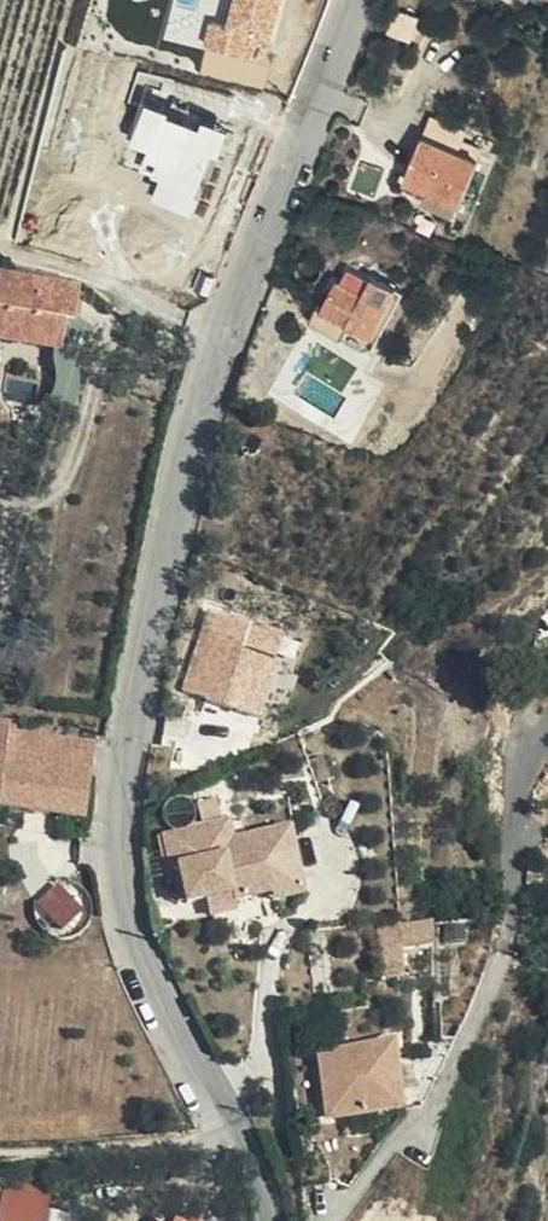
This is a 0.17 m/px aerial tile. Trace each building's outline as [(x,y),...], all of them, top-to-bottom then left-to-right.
[(211,43),(254,54),(259,32),(276,36),(286,0),(240,0),(234,23),(217,19),(211,43)] [(461,216),(481,160),(425,138),(409,181),(448,197),(444,208),(461,216)] [(364,354),(397,292),(374,280),(365,295),(340,282),(324,311),(317,308),(309,325),(364,354)] [(79,291),(0,282),(0,342),(63,350),(65,323),(75,325),(79,291)] [(290,631),(213,604),(185,689),(262,715),(290,631)] [(91,743),(0,731),(0,805),(83,815),(91,743)] [(185,904),(204,901),(203,895),(244,886),(286,879),(282,856),(308,852),(303,825),(255,835),(258,849),(227,855),(221,826),(172,837),(185,904)] [(314,886),(308,852),(282,856),(286,879),(288,890),(314,886)] [(64,930),(88,907),(62,880),(38,903),(64,930)] [(203,895),(204,901),(205,905),(246,897),(244,886),(203,895)] [(373,1007),(320,1015),(325,1057),(322,1058),(330,1118),(403,1107),(393,1045),(378,1048),(373,1007)] [(75,1218),(44,1210),(48,1190),(6,1188),(0,1219),(0,1220),(74,1220),(75,1218)]
